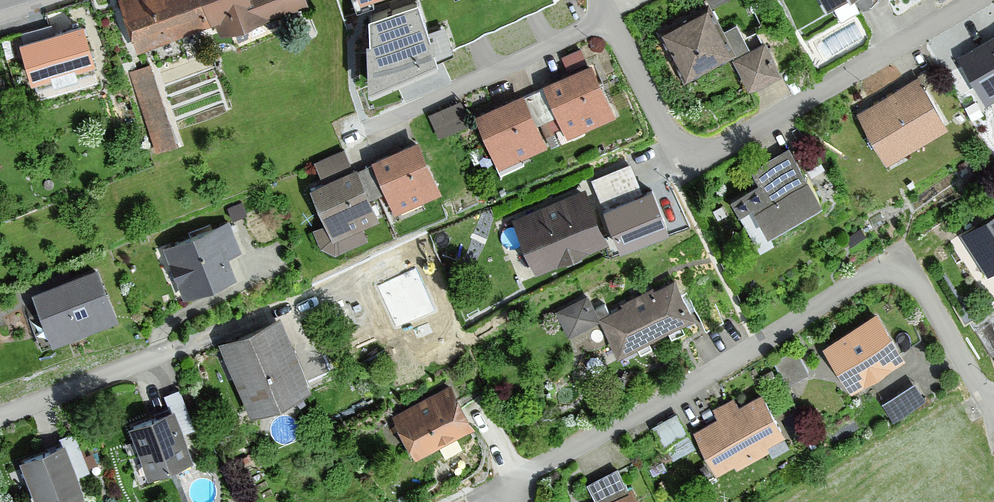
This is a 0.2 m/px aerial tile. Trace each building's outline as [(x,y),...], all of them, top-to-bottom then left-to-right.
[(119,1),(138,51),(216,22),(221,38),(307,6),(304,0),(122,0),(119,1)] [(825,10),(844,0),(819,0),(825,10)] [(420,5),(370,23),(371,98),(445,71),(420,5)] [(730,55),(707,9),(661,32),(684,79),(730,55)] [(95,69),(83,29),(20,47),(32,87),(95,69)] [(957,61),(984,108),(993,102),(993,40),(957,61)] [(779,71),(766,44),(733,61),(746,87),(779,71)] [(155,57),(130,64),(154,144),(178,137),(155,57)] [(523,94),(473,116),(495,167),(545,145),(537,127),(556,118),(565,137),(613,115),(591,64),(541,86),(542,89),(524,97),(523,94)] [(915,79),(855,115),(885,164),(945,129),(915,79)] [(309,189),(331,240),(375,220),(367,202),(384,194),(392,213),(440,192),(417,142),(370,162),(373,167),(358,174),(356,169),(352,171),(344,153),(315,165),(322,183),(309,189)] [(819,203),(789,150),(750,171),(757,184),(731,198),(753,239),(819,203)] [(606,243),(584,191),(512,222),(534,274),(606,243)] [(652,194),(603,214),(618,248),(666,228),(652,194)] [(986,277),(993,272),(993,216),(960,238),(986,277)] [(239,256),(227,224),(161,248),(180,299),(233,280),(226,261),(239,256)] [(416,267),(373,283),(391,330),(434,314),(416,267)] [(116,320),(97,268),(32,292),(52,344),(116,320)] [(676,281),(600,319),(618,356),(694,318),(676,281)] [(905,355),(876,312),(821,349),(850,391),(905,355)] [(279,319),(219,346),(249,414),(309,388),(279,319)] [(920,375),(884,394),(892,410),(928,391),(920,375)] [(392,415),(416,462),(475,431),(451,385),(392,415)] [(164,400),(169,413),(126,430),(145,478),(188,461),(183,448),(197,442),(178,394),(164,400)] [(786,440),(762,396),(739,409),(734,400),(713,412),(717,420),(694,432),(719,477),(786,440)] [(62,446),(19,462),(34,501),(60,501),(80,494),(75,481),(89,475),(74,436),(60,441),(62,446)] [(634,487),(626,491),(616,471),(587,486),(596,501),(641,501),(634,487)]
